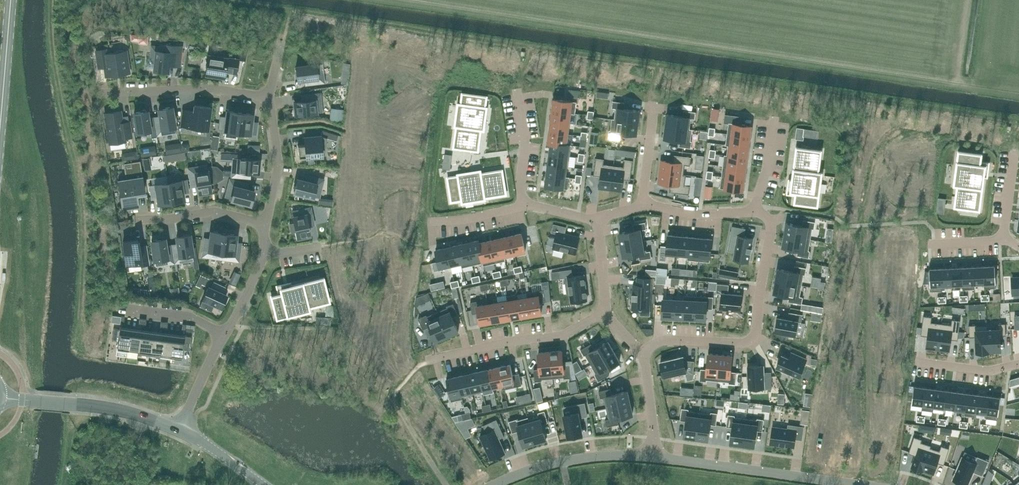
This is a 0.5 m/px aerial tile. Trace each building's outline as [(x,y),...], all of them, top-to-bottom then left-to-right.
[(153,70),(168,71),(169,65),(180,66),(182,46),(160,44),(159,47),(152,46),(151,57),(155,57),(153,70)] [(96,51),(98,67),(104,67),(106,76),(129,73),(126,51),(124,51),(122,51),(121,50),(117,51),(115,52),(114,53),(106,54),(106,49),(96,51)] [(208,55),(208,56),(205,74),(224,77),(225,71),(236,73),(238,59),(208,55)] [(324,82),(322,63),(296,67),(297,79),(305,78),(306,84),(324,82)] [(296,114),(322,112),(320,93),(302,95),(302,101),(295,102),(296,114)] [(485,107),(487,97),(462,93),(461,104),(458,103),(455,126),(457,126),(454,148),(478,151),(481,130),(484,130),(487,107),(485,107)] [(575,113),(577,102),(554,99),(553,110),(575,113)] [(638,122),(640,111),(624,109),(625,102),(613,101),(612,108),(616,108),(614,119),(612,118),(612,119),(638,122)] [(208,129),(210,107),(194,105),(194,111),(184,110),(182,126),(192,127),(208,129)] [(156,132),(157,135),(175,132),(171,107),(159,109),(160,116),(154,117),(156,129),(156,132)] [(156,129),(154,117),(148,118),(147,110),(134,112),(137,132),(156,129)] [(575,113),(553,110),(551,121),(569,123),(570,113),(575,113)] [(690,129),(691,118),(695,119),(696,112),(684,110),(683,116),(667,114),(666,126),(692,129),(690,129)] [(105,113),(108,133),(105,134),(107,142),(109,141),(109,143),(125,140),(125,138),(131,136),(129,122),(123,123),(120,111),(105,113)] [(238,132),(240,112),(227,111),(224,137),(237,138),(238,132)] [(240,112),(238,132),(256,134),(257,123),(251,122),(252,114),(240,112)] [(637,134),(638,122),(612,119),(611,130),(609,130),(608,138),(620,140),(621,132),(637,134)] [(567,134),(569,123),(551,121),(550,131),(567,134)] [(750,137),(751,125),(729,122),(727,134),(750,137)] [(690,141),(692,129),(666,126),(664,138),(680,140),(679,146),(691,148),(692,141),(690,141)] [(797,128),(795,139),(803,140),(804,136),(803,136),(804,129),(797,128)] [(804,129),(803,136),(818,138),(819,131),(804,129)] [(298,145),(299,157),(324,155),(327,137),(336,140),(337,135),(322,130),(320,135),(304,137),(305,144),(298,145)] [(571,145),(566,144),(567,134),(550,131),(548,142),(571,145)] [(748,147),(750,137),(727,134),(726,144),(748,147)] [(570,156),(571,145),(548,142),(548,143),(551,143),(550,153),(570,156)] [(747,158),(748,147),(726,144),(726,145),(728,145),(727,155),(724,155),(747,158)] [(795,202),(817,205),(822,172),(818,172),(821,150),(797,147),(792,180),(797,181),(795,202)] [(955,206),(979,209),(984,176),(978,175),(981,154),(959,151),(954,184),(958,185),(955,206)] [(569,167),(570,156),(550,153),(548,164),(569,167)] [(445,154),(443,168),(450,169),(452,155),(445,154)] [(690,165),(691,157),(674,155),(673,162),(661,161),(660,172),(686,175),(684,174),(685,165),(690,165)] [(745,169),(747,158),(724,155),(723,166),(745,169)] [(231,176),(237,177),(249,178),(250,172),(258,172),(259,160),(239,158),(233,158),(231,176)] [(604,159),(596,158),(594,175),(601,176),(599,188),(610,189),(614,166),(604,164),(604,159)] [(624,167),(614,166),(610,189),(622,191),(623,179),(630,180),(633,160),(625,159),(624,167)] [(207,164),(188,167),(189,174),(191,186),(197,185),(198,193),(211,191),(208,171),(207,164)] [(568,167),(569,167),(548,164),(547,175),(570,178),(570,177),(565,176),(566,167),(568,167)] [(223,176),(223,172),(217,166),(212,166),(213,175),(214,175),(222,176),(223,176)] [(745,169),(723,166),(721,177),(744,179),(745,169)] [(506,194),(502,170),(481,173),(481,170),(458,174),(458,175),(448,177),(451,201),(462,200),(462,203),(485,199),(485,198),(506,194)] [(685,185),(686,175),(660,172),(658,183),(670,184),(669,192),(689,194),(690,186),(685,185)] [(167,176),(168,182),(170,196),(171,202),(183,200),(182,192),(188,191),(186,179),(180,180),(179,174),(167,176)] [(213,175),(213,183),(215,183),(222,179),(223,176),(222,176),(214,175),(213,175)] [(294,191),(319,198),(324,179),(306,175),(305,181),(297,179),(294,191)] [(568,189),(570,178),(547,175),(546,186),(568,189)] [(123,208),(138,205),(136,194),(144,192),(142,176),(126,179),(122,180),(118,180),(123,208)] [(744,179),(721,177),(720,188),(743,191),(744,179)] [(225,197),(237,200),(236,205),(243,207),(245,202),(250,203),(254,191),(246,189),(247,183),(230,179),(225,197)] [(170,196),(168,182),(150,185),(151,197),(158,196),(159,204),(171,202),(170,196)] [(938,198),(937,212),(944,213),(946,199),(938,198)] [(294,223),(290,224),(291,232),(296,231),(297,237),(310,234),(308,226),(314,225),(310,207),(292,211),(293,217),(294,223)] [(787,223),(785,235),(810,239),(812,228),(814,228),(815,222),(803,220),(802,226),(787,223)] [(634,230),(619,233),(621,244),(645,240),(643,229),(646,229),(645,222),(633,224),(634,230)] [(557,233),(553,248),(575,253),(579,237),(564,234),(565,227),(554,224),(552,232),(557,233)] [(732,226),(731,235),(738,236),(735,252),(734,259),(748,262),(750,252),(751,253),(751,252),(750,251),(751,249),(752,249),(752,248),(751,247),(753,238),(743,236),(745,229),(732,226)] [(201,256),(220,259),(221,253),(223,233),(211,231),(210,239),(204,238),(201,256)] [(220,259),(227,260),(239,261),(241,243),(235,242),(236,234),(223,233),(221,253),(220,259)] [(526,251),(521,233),(510,236),(515,256),(515,255),(515,253),(526,251)] [(178,244),(171,245),(174,263),(193,260),(192,254),(189,234),(176,236),(178,244)] [(677,254),(679,236),(668,235),(666,253),(677,254)] [(785,235),(782,246),(798,249),(797,255),(809,257),(810,250),(808,250),(810,239),(785,235)] [(510,236),(500,238),(505,260),(505,258),(515,256),(510,236)] [(679,236),(677,256),(688,257),(687,259),(688,260),(690,237),(679,236)] [(690,237),(688,260),(698,261),(701,238),(690,237)] [(174,263),(171,245),(165,246),(164,238),(151,240),(156,266),(174,263)] [(500,238),(489,241),(494,263),(505,260),(500,238)] [(701,238),(698,261),(710,262),(712,239),(701,238)] [(126,264),(134,263),(140,262),(141,265),(148,264),(145,245),(139,246),(138,239),(123,241),(126,264)] [(484,265),(478,240),(468,242),(473,265),(483,262),(483,265),(484,265)] [(494,263),(489,241),(479,243),(479,240),(478,240),(484,265),(494,263)] [(645,240),(621,244),(623,256),(639,253),(640,259),(651,257),(650,251),(646,251),(645,240)] [(473,265),(468,242),(457,245),(462,267),(473,265)] [(462,267),(457,245),(447,247),(451,267),(461,265),(462,267)] [(451,267),(447,247),(436,250),(440,270),(451,267)] [(778,269),(776,280),(802,285),(804,274),(805,274),(806,268),(794,265),(793,272),(778,269)] [(984,265),(973,266),(974,289),(974,284),(984,283),(984,288),(985,288),(984,265)] [(995,265),(984,265),(985,288),(996,288),(995,265)] [(962,266),(951,267),(952,287),(953,287),(953,285),(962,284),(963,289),(962,266)] [(973,266),(962,266),(963,289),(974,289),(973,266)] [(951,267),(940,268),(941,290),(942,290),(942,288),(952,287),(951,267)] [(940,268),(929,268),(930,291),(941,290),(940,268)] [(573,276),(572,269),(560,271),(560,278),(565,277),(567,293),(570,293),(571,302),(587,299),(584,275),(573,276)] [(276,318),(283,317),(309,310),(308,307),(329,301),(323,277),(290,286),(292,291),(271,296),(276,318)] [(649,309),(651,279),(637,278),(637,285),(634,285),(633,293),(632,293),(632,299),(633,299),(632,309),(649,309)] [(776,280),(774,292),(789,295),(788,301),(800,303),(801,296),(800,296),(802,285),(776,280)] [(542,290),(528,293),(531,315),(542,313),(540,303),(546,302),(551,301),(549,281),(541,282),(542,290)] [(222,293),(225,287),(214,282),(211,287),(208,286),(203,299),(208,301),(211,302),(221,307),(227,295),(222,293)] [(717,283),(716,293),(722,293),(720,308),(740,310),(742,294),(728,293),(729,285),(717,283)] [(141,297),(142,297),(143,296),(153,295),(152,287),(140,289),(141,297)] [(531,315),(527,293),(528,297),(519,299),(518,294),(517,294),(521,317),(531,315)] [(507,296),(508,301),(511,318),(521,317),(517,294),(507,296)] [(674,299),(673,317),(684,318),(685,295),(684,300),(674,299)] [(685,295),(684,318),(695,318),(696,296),(685,295)] [(696,296),(695,318),(706,319),(706,308),(713,308),(713,297),(696,296)] [(663,299),(662,317),(673,317),(674,299),(663,299)] [(472,314),(478,313),(480,323),(491,322),(488,304),(478,306),(477,301),(470,302),(472,314)] [(508,301),(498,302),(501,320),(511,318),(508,301)] [(498,302),(488,304),(491,322),(501,320),(498,302)] [(448,307),(437,312),(448,336),(458,331),(452,317),(458,314),(453,303),(447,306),(448,307)] [(437,312),(427,316),(426,315),(418,318),(423,329),(430,326),(437,341),(448,336),(437,312)] [(778,317),(775,331),(795,334),(797,321),(801,322),(803,314),(789,312),(788,319),(778,317)] [(923,315),(921,335),(928,336),(927,348),(938,349),(941,323),(931,322),(932,316),(923,315)] [(941,323),(938,349),(949,351),(950,339),(958,340),(960,320),(952,319),(951,324),(941,323)] [(987,325),(988,351),(1000,350),(1000,335),(1006,335),(1005,323),(998,323),(998,328),(988,329),(987,325)] [(976,325),(969,325),(969,337),(976,337),(976,351),(988,351),(987,325),(976,325)] [(130,328),(120,327),(119,329),(113,328),(112,340),(118,341),(117,347),(128,348),(129,337),(130,328)] [(130,328),(129,337),(128,348),(138,350),(138,354),(139,354),(141,330),(130,328)] [(141,330),(139,354),(149,355),(152,331),(141,330)] [(149,355),(156,356),(160,357),(163,333),(152,331),(149,355)] [(160,357),(166,357),(171,358),(173,334),(163,333),(160,357)] [(192,337),(179,335),(173,334),(171,358),(181,360),(183,349),(190,350),(192,337)] [(614,351),(608,341),(594,349),(591,343),(581,349),(584,355),(585,355),(591,364),(614,351)] [(563,366),(562,350),(550,352),(553,378),(564,377),(564,378),(571,377),(570,365),(563,366)] [(606,369),(620,361),(614,351),(591,364),(597,374),(595,375),(599,381),(609,375),(606,369)] [(553,378),(550,352),(538,353),(540,369),(534,369),(535,381),(542,380),(542,379),(553,378)] [(701,369),(699,380),(706,381),(707,380),(718,381),(720,354),(708,353),(707,369),(701,369)] [(782,354),(777,367),(784,370),(783,372),(791,375),(792,373),(799,376),(802,369),(807,359),(792,353),(790,358),(782,354)] [(720,354),(718,381),(729,382),(729,383),(736,384),(737,372),(730,371),(732,356),(720,354)] [(671,359),(660,361),(664,376),(685,371),(687,380),(693,379),(695,361),(684,360),(683,356),(674,358),(671,358),(671,359)] [(513,375),(510,364),(499,367),(505,389),(522,385),(519,373),(513,375)] [(764,372),(764,366),(747,366),(749,388),(764,388),(772,388),(771,372),(764,372)] [(505,389),(499,367),(489,369),(493,389),(503,387),(504,389),(505,389)] [(492,387),(488,369),(478,372),(482,389),(492,387)] [(482,389),(478,372),(468,374),(472,391),(482,389)] [(462,398),(463,398),(462,396),(472,394),(468,374),(457,376),(462,396),(462,398)] [(462,396),(457,376),(446,379),(451,401),(462,398),(462,396)] [(914,385),(911,403),(922,405),(921,409),(922,409),(925,387),(914,385)] [(925,387),(922,409),(933,411),(936,388),(925,387)] [(630,402),(627,391),(612,394),(611,388),(599,391),(600,398),(604,397),(607,408),(630,402)] [(936,388),(933,411),(933,408),(944,410),(946,390),(936,388)] [(946,390),(944,410),(944,408),(954,409),(954,411),(957,391),(946,390)] [(957,391),(954,411),(964,413),(964,415),(965,415),(968,392),(957,391)] [(968,392),(965,415),(976,416),(978,394),(968,392)] [(526,398),(517,400),(518,404),(532,400),(530,394),(525,395),(526,398)] [(978,394),(976,416),(976,414),(986,415),(986,418),(989,395),(978,394)] [(989,395),(986,418),(997,419),(1000,397),(989,395)] [(573,413),(564,415),(568,436),(582,434),(579,418),(588,416),(585,402),(571,405),(573,413)] [(617,418),(633,414),(630,402),(607,408),(609,419),(605,420),(607,426),(619,424),(617,418)] [(682,408),(680,420),(686,421),(684,436),(696,438),(699,412),(688,410),(689,409),(682,408)] [(528,417),(535,442),(546,439),(542,424),(548,422),(545,411),(538,412),(539,416),(529,419),(528,417)] [(699,412),(696,438),(708,440),(710,424),(716,425),(718,413),(711,412),(711,413),(699,412)] [(728,414),(726,426),(733,427),(730,443),(742,444),(746,418),(735,417),(735,415),(728,414)] [(516,419),(509,421),(512,432),(519,430),(524,446),(535,442),(528,417),(517,420),(516,419)] [(746,418),(742,444),(754,446),(756,430),(762,431),(764,419),(757,418),(757,420),(746,418)] [(487,433),(480,436),(490,459),(505,452),(499,439),(504,436),(497,419),(483,425),(487,433)] [(773,427),(770,444),(794,447),(795,439),(802,439),(804,427),(788,425),(788,429),(773,427)] [(914,436),(908,453),(915,455),(912,467),(922,470),(930,445),(921,442),(922,439),(914,436)] [(930,445),(922,470),(933,473),(937,462),(944,465),(949,448),(941,445),(939,450),(930,447),(931,445),(930,445)]
